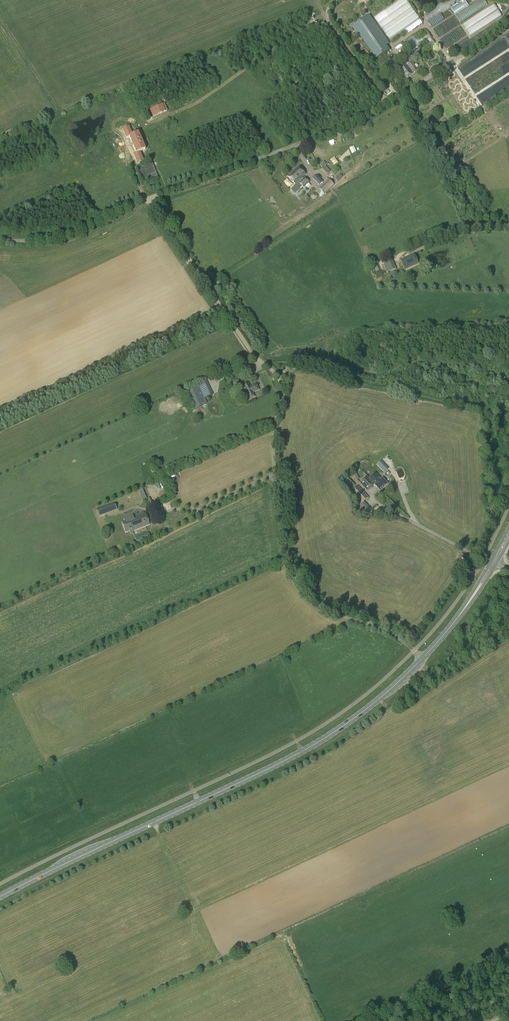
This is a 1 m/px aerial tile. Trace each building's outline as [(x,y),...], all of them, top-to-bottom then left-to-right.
[(407,33),(422,24),(408,0),(401,0),(375,17),(389,40),(405,30),(407,33)] [(455,14),(470,6),(466,0),(461,0),(457,2),(455,0),(450,0),(451,2),(449,3),(451,7),(451,6),(455,14)] [(456,15),(460,21),(488,5),(485,0),(481,0),(456,15)] [(496,4),(462,23),(470,36),(503,17),(496,4)] [(369,15),(353,26),(377,59),(382,66),(388,75),(395,70),(389,61),(384,54),(390,50),(381,37),(384,36),(379,28),(369,15)] [(406,79),(418,70),(412,61),(399,71),(406,79)] [(158,109),(149,113),(152,120),(161,116),(158,109)] [(132,127),(125,130),(129,139),(132,138),(138,153),(135,155),(139,164),(146,160),(142,153),(147,150),(140,134),(135,135),(132,127)] [(152,164),(137,170),(143,183),(158,178),(152,164)] [(299,166),(288,176),(296,185),(291,190),(295,194),(303,186),(304,188),(306,186),(308,188),(311,185),(309,183),(310,183),(305,178),(304,179),(302,178),(306,174),(299,166)] [(330,171),(325,166),(324,168),(324,167),(321,170),(327,176),(329,173),(330,171)] [(319,185),(323,182),(317,175),(313,179),(319,185)] [(325,195),(335,185),(329,179),(319,189),(325,195)] [(406,270),(419,264),(415,254),(401,260),(406,270)] [(388,273),(397,269),(392,260),(384,264),(388,273)] [(243,384),(241,385),(245,394),(241,396),(243,402),(248,399),(248,400),(255,397),(252,390),(258,387),(256,383),(250,386),(248,382),(246,383),(245,380),(241,381),(243,384)] [(205,398),(213,394),(207,383),(199,387),(205,398)] [(204,405),(201,400),(205,398),(199,387),(198,385),(193,388),(188,390),(192,399),(191,399),(196,409),(204,405)] [(375,472),(369,478),(375,484),(374,484),(381,492),(388,484),(383,478),(382,479),(375,472)] [(368,490),(374,484),(375,484),(369,478),(368,476),(361,483),(368,490)] [(350,491),(355,485),(348,478),(343,484),(350,491)] [(362,504),(369,497),(358,486),(351,492),(362,504)] [(99,516),(117,509),(115,503),(97,509),(99,516)] [(133,531),(150,524),(146,513),(122,522),(126,532),(132,530),(133,531)] [(149,530),(138,535),(140,539),(151,534),(149,530)] [(471,564),(473,560),(462,553),(459,558),(471,564)]
